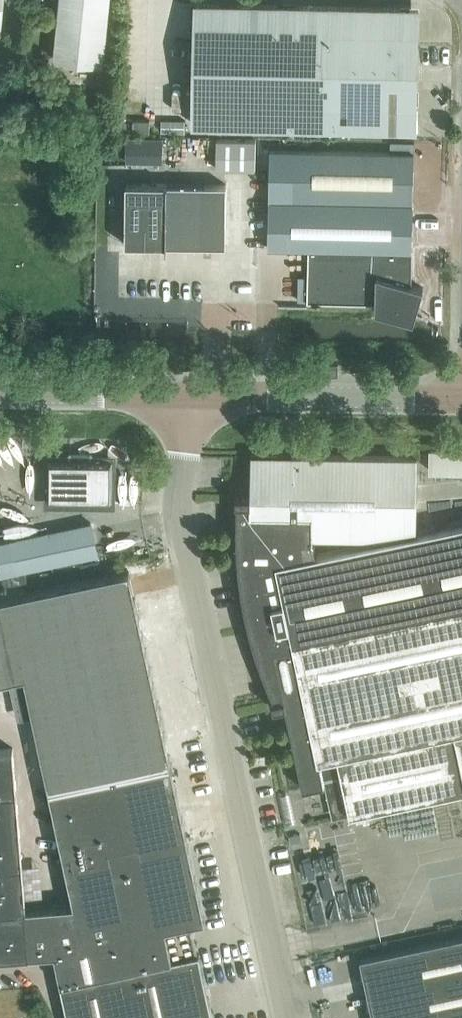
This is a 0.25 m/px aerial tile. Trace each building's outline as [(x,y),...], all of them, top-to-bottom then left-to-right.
[(110,0),(60,0),(54,58),(103,63),(110,0)] [(415,129),(415,128),(417,8),(196,3),(194,124),(415,129)] [(149,133),(149,120),(133,119),(132,132),(149,133)] [(162,120),(162,133),(185,133),(185,121),(162,120)] [(162,163),(162,138),(126,137),(126,162),(162,163)] [(255,169),(256,139),(218,138),(217,168),(255,169)] [(268,248),(309,249),(307,300),(375,301),(375,309),(414,320),(423,288),(412,284),(413,236),(414,152),(270,149),(268,248)] [(125,224),(125,244),(226,245),(227,185),(126,183),(126,224),(125,224)] [(338,375),(339,363),(323,363),(323,375),(338,375)] [(431,444),(430,466),(461,466),(461,444),(431,444)] [(233,552),(237,551),(237,552),(237,553),(238,554),(238,555),(238,556),(238,557),(238,558),(238,559),(238,560),(238,561),(238,562),(238,563),(238,564),(238,565),(238,566),(239,567),(239,568),(239,569),(239,570),(239,571),(239,572),(239,573),(239,574),(239,575),(240,576),(240,577),(240,578),(240,579),(240,580),(240,581),(240,582),(240,583),(241,584),(241,585),(241,586),(241,587),(241,588),(241,589),(241,590),(242,591),(242,592),(242,593),(242,594),(242,595),(242,596),(243,597),(243,598),(243,599),(243,600),(243,601),(243,602),(244,603),(244,604),(244,605),(244,606),(245,607),(245,608),(245,609),(245,610),(245,611),(246,612),(246,613),(246,614),(246,615),(246,616),(247,617),(247,618),(247,619),(247,620),(247,621),(248,621),(248,622),(248,623),(248,624),(248,625),(249,625),(249,626),(249,627),(249,628),(250,629),(250,630),(250,632),(251,633),(251,634),(251,635),(251,636),(252,637),(252,638),(252,639),(253,640),(253,641),(253,642),(253,643),(254,644),(254,645),(254,646),(255,647),(255,648),(255,649),(256,650),(256,651),(256,652),(257,653),(257,654),(257,655),(258,656),(258,657),(258,658),(259,659),(259,660),(259,661),(260,662),(260,663),(260,664),(260,665),(261,665),(261,666),(261,667),(262,668),(262,669),(268,684),(275,700),(272,700),(274,708),(286,705),(293,738),(294,744),(298,764),(303,788),(325,784),(320,760),(338,757),(343,780),(350,815),(461,791),(461,524),(317,555),(311,537),(373,538),(416,529),(417,456),(292,455),(252,455),(251,481),(236,480),(236,495),(236,503),(237,503),(237,521),(237,539),(233,539),(233,552)] [(48,499),(113,500),(113,459),(48,459),(48,499)] [(98,555),(91,522),(0,542),(0,575),(98,555)] [(149,667),(87,680),(97,723),(159,710),(149,667)] [(197,954),(189,919),(203,916),(170,758),(49,788),(74,903),(26,907),(13,748),(0,749),(0,958),(30,956),(30,955),(54,953),(61,983),(197,954)] [(461,1017),(461,937),(360,959),(373,1017),(458,1017),(461,1017)] [(197,954),(61,983),(61,984),(68,1017),(213,1017),(199,954),(197,954)]
